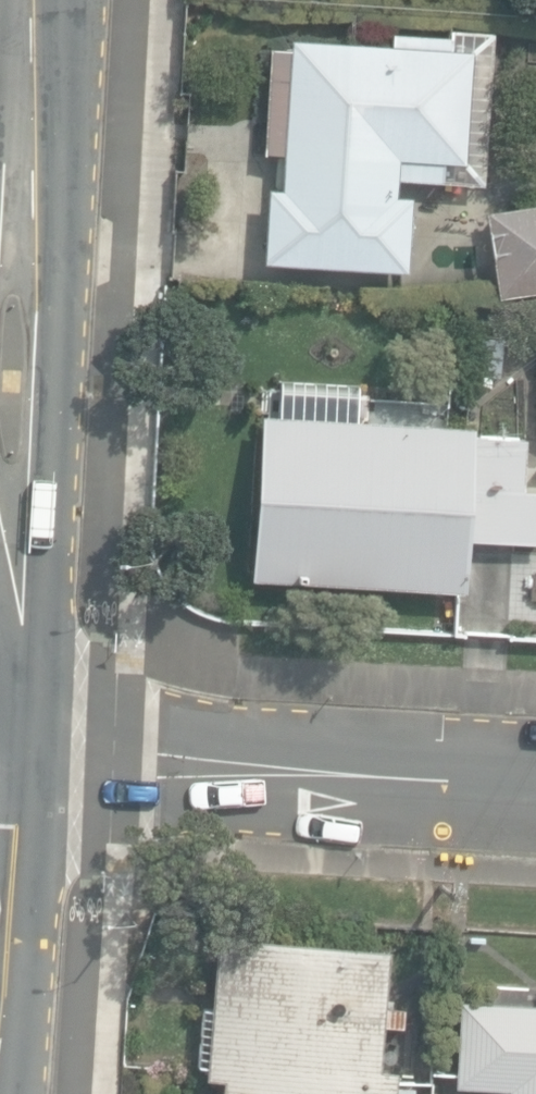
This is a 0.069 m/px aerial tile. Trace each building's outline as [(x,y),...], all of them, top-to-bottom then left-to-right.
[(258,185),(254,260),(398,269),(404,193),(388,192),(389,177),(478,183),(488,30),(443,27),(443,34),(385,31),(385,42),(282,35),(282,48),(263,46),(257,150),(275,151),(273,186),(258,185)] [(481,211),(494,298),(535,291),(535,203),(481,211)] [(493,374),(499,338),(470,334),(465,370),(493,374)] [(465,432),(465,425),(351,418),(353,383),(273,378),(271,414),(251,413),(242,577),(455,590),(458,538),(465,432)] [(458,538),(535,543),(535,490),(516,489),(520,435),(465,432),(458,538)] [(384,945),(211,932),(205,1004),(195,1003),(190,1063),(199,1064),(198,1074),(215,1075),(213,1093),(385,1093),(387,1067),(373,1066),(384,945)] [(451,996),(446,1081),(502,1085),(501,1093),(535,1093),(535,1000),(451,996)]
